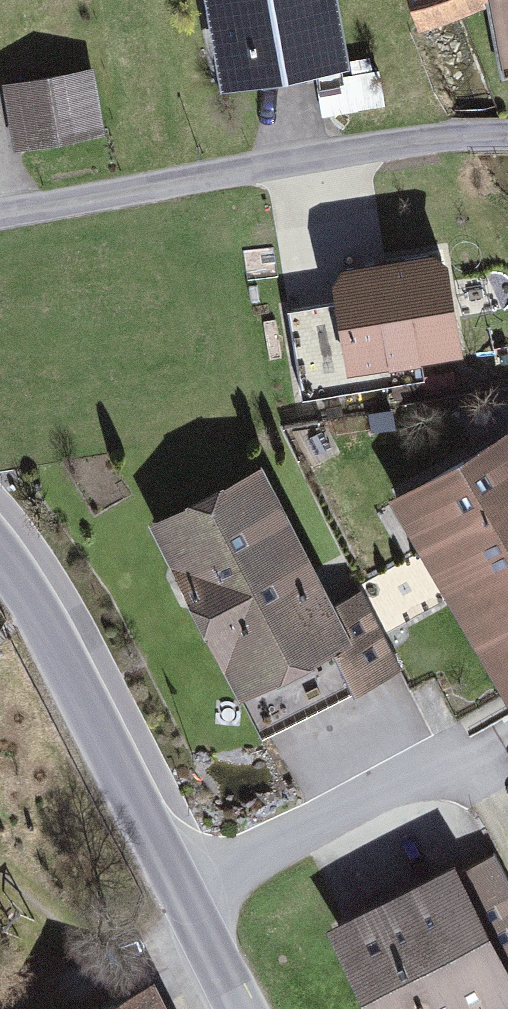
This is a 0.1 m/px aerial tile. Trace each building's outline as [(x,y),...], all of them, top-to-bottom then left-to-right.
[(191,5),(204,94),(333,75),(322,0),(225,0),(191,5)] [(404,38),(482,13),(478,0),(392,0),(404,38)] [(104,75),(9,89),(19,155),(114,142),(104,75)] [(336,266),(344,371),(458,362),(451,257),(336,266)] [(336,303),(295,305),(298,360),(338,358),(336,303)] [(397,492),(507,675),(507,424),(397,492)] [(336,590),(272,454),(158,508),(245,691),(258,685),(274,719),(402,659),(363,577),(336,590)] [(334,921),(379,1008),(480,1008),(507,995),(507,937),(465,853),(334,921)] [(162,970),(84,1008),(182,1008),(162,970)]
